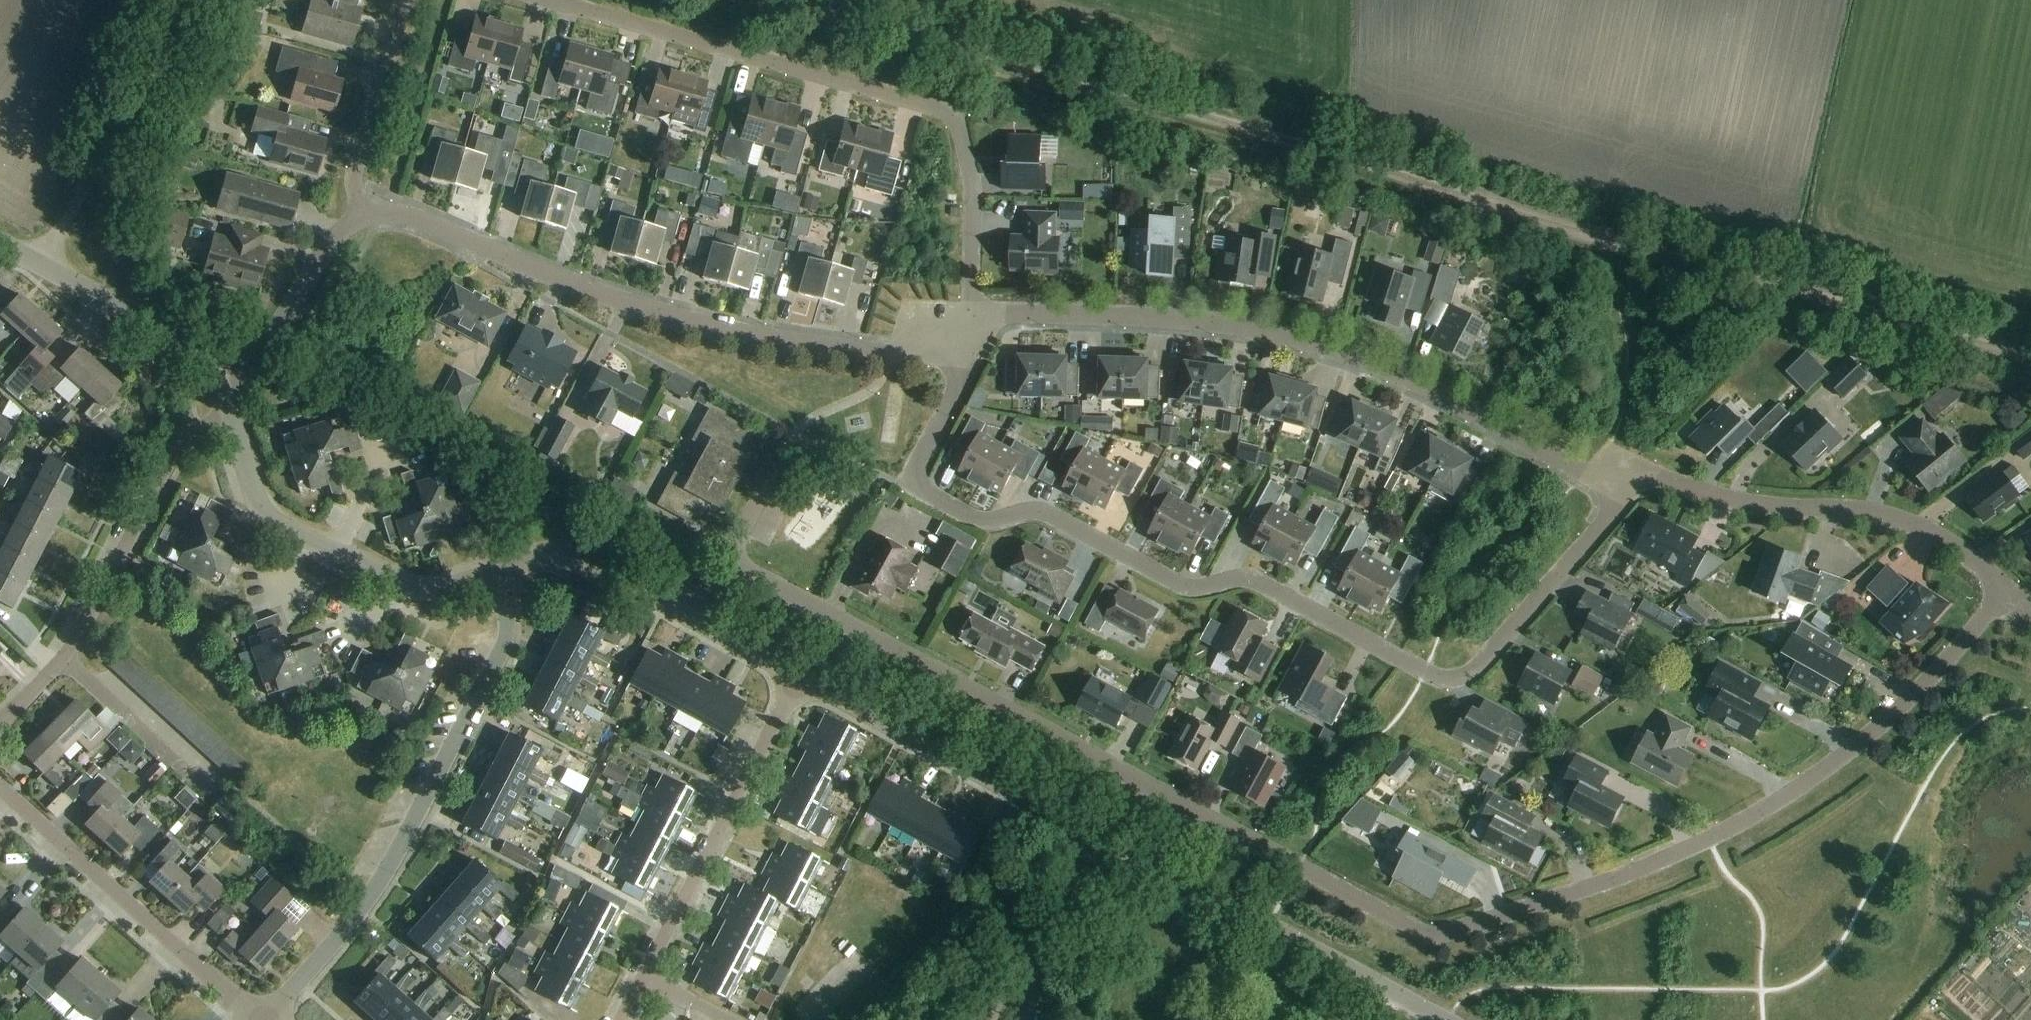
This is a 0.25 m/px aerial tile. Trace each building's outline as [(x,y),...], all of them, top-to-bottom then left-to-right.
[(302,32),(353,46),(360,21),(354,19),(359,0),(311,0),(302,32)] [(476,60),(488,63),(499,24),(476,18),(469,43),(455,40),(448,67),(472,74),(476,60)] [(499,24),(488,63),(511,70),(507,83),(521,87),(531,50),(518,46),(522,31),(499,24)] [(559,84),(580,90),(592,50),(570,44),(563,69),(550,65),(541,96),(555,100),(559,84)] [(318,57),(283,47),(276,72),(297,78),(291,100),(334,113),(343,81),(314,73),(318,57)] [(592,50),(580,90),(601,96),(597,112),(610,116),(619,85),(606,81),(613,57),(592,50)] [(200,75),(215,85),(221,76),(206,66),(205,66),(200,74),(200,75)] [(659,109),(674,113),(684,77),(660,70),(653,94),(641,91),(635,114),(656,120),(659,109)] [(684,77),(674,113),(670,124),(705,134),(712,111),(700,108),(707,83),(684,77)] [(447,81),(436,78),(432,91),(444,95),(447,81)] [(753,142),(764,146),(775,105),(765,102),(765,100),(753,96),(747,118),(732,114),(721,157),(736,161),(737,156),(748,159),(753,142)] [(529,101),(523,120),(534,123),(540,104),(529,101)] [(775,105),(764,146),(775,149),(771,165),(782,168),(780,173),(795,178),(807,135),(793,131),(800,109),(787,106),(786,108),(775,105)] [(288,116),(259,108),(252,132),(276,139),(270,162),(316,175),(326,141),(284,130),(288,116)] [(845,167),(857,171),(868,131),(857,128),(858,125),(845,122),(839,145),(827,142),(818,171),(842,178),(845,167)] [(431,179),(454,186),(463,151),(453,148),(457,134),(434,128),(427,152),(439,156),(433,178),(431,178),(431,179)] [(868,131),(857,171),(869,174),(865,189),(891,197),(901,163),(886,158),(892,135),(880,132),(879,134),(868,131)] [(463,151),(454,186),(477,192),(477,191),(476,190),(482,168),(495,172),(495,169),(503,142),(479,136),(474,154),(463,151)] [(1042,137),(1010,136),(1009,165),(1003,164),(1002,190),(1046,192),(1047,166),(1041,165),(1042,137)] [(503,142),(495,169),(507,172),(512,152),(514,146),(503,142)] [(507,172),(502,187),(516,191),(524,162),(521,161),(523,155),(512,152),(507,172)] [(520,217),(543,224),(552,189),(542,186),(547,168),(524,161),(524,162),(516,191),(528,194),(522,216),(520,216),(520,217)] [(611,167),(607,178),(620,182),(623,172),(611,167)] [(687,172),(683,186),(698,190),(702,177),(687,172)] [(280,189),(227,174),(222,191),(231,194),(226,212),(290,230),(295,209),(282,205),(277,197),(280,189)] [(552,189),(543,224),(566,230),(566,229),(565,228),(571,206),(583,209),(590,185),(567,179),(563,193),(552,189)] [(710,183),(707,193),(724,198),(727,187),(710,183)] [(1101,187),(1101,199),(1114,199),(1114,187),(1101,187)] [(804,196),(801,210),(814,213),(818,199),(804,196)] [(793,197),(790,208),(789,213),(796,215),(800,199),(797,199),(793,197)] [(715,218),(719,203),(702,198),(698,214),(715,218)] [(609,253),(632,259),(642,225),(631,222),(635,208),(613,202),(606,226),(618,230),(611,252),(610,251),(609,253)] [(1061,203),(1060,222),(1085,222),(1085,203),(1061,203)] [(159,208),(149,243),(180,252),(190,217),(159,208)] [(1272,209),(1269,228),(1282,230),(1284,211),(1272,209)] [(642,225),(632,259),(656,266),(656,265),(654,264),(660,242),(672,245),(681,216),(658,210),(653,228),(642,225)] [(1174,221),(1151,219),(1151,233),(1134,232),(1132,270),(1149,270),(1148,276),(1172,278),(1173,254),(1189,254),(1192,212),(1174,211),(1174,221)] [(1360,212),(1357,226),(1367,228),(1369,214),(1360,212)] [(1056,215),(1026,214),(1025,238),(1013,237),(1011,271),(1058,273),(1059,239),(1055,239),(1056,215)] [(795,220),(788,244),(795,246),(802,222),(795,220)] [(702,278),(725,285),(735,251),(714,245),(718,231),(705,228),(698,252),(710,255),(704,278),(702,277),(702,278)] [(268,250),(227,238),(215,235),(204,273),(257,288),(268,250)] [(735,251),(725,285),(748,292),(748,290),(747,290),(753,267),(765,271),(770,252),(773,242),(751,235),(745,254),(735,251)] [(1276,238),(1266,236),(1260,240),(1239,237),(1239,241),(1229,240),(1227,253),(1221,252),(1217,281),(1254,286),(1256,273),(1260,270),(1271,272),(1276,238)] [(1354,244),(1337,240),(1332,257),(1301,249),(1289,294),(1322,303),(1328,280),(1332,278),(1344,281),(1354,244)] [(1424,261),(1439,266),(1446,246),(1431,241),(1424,261)] [(773,242),(770,252),(783,255),(786,245),(773,242)] [(797,294),(820,301),(830,267),(819,264),(823,250),(800,243),(794,268),(805,271),(799,293),(797,293),(797,294)] [(830,267),(820,301),(843,307),(844,306),(842,305),(848,283),(860,287),(867,262),(854,258),(850,272),(830,267)] [(1431,300),(1450,306),(1461,272),(1442,266),(1431,300)] [(1422,308),(1432,278),(1416,273),(1413,281),(1378,269),(1368,300),(1380,304),(1375,320),(1399,327),(1406,306),(1410,304),(1422,308)] [(502,314),(455,289),(447,304),(444,303),(438,315),(440,316),(439,319),(486,344),(502,314)] [(22,336),(41,314),(19,295),(3,314),(0,312),(0,331),(7,323),(22,336)] [(1485,324),(1451,307),(1432,343),(1455,355),(1457,351),(1468,357),(1485,324)] [(5,384),(20,398),(54,360),(45,352),(62,333),(41,314),(22,336),(36,349),(24,362),(5,384)] [(513,370),(547,389),(549,384),(557,388),(575,354),(560,346),(562,342),(543,332),(541,335),(526,327),(508,361),(515,365),(513,370)] [(67,376),(81,389),(101,368),(79,349),(63,368),(54,360),(20,398),(21,399),(23,396),(34,405),(42,396),(45,398),(53,388),(55,390),(67,376)] [(1019,397),(1042,397),(1044,353),(1043,353),(1026,353),(1026,358),(1020,358),(1020,367),(1007,367),(1006,396),(1019,396),(1019,397)] [(1044,353),(1042,397),(1066,398),(1066,397),(1079,397),(1079,369),(1067,368),(1067,359),(1061,359),(1061,354),(1044,354),(1044,353)] [(1807,394),(1821,380),(1828,374),(1820,365),(1808,353),(1797,363),(1806,372),(1796,382),(1807,394)] [(1100,399),(1124,400),(1125,355),(1124,355),(1124,356),(1107,355),(1107,360),(1101,360),(1101,369),(1088,369),(1087,398),(1100,398),(1100,399)] [(1125,355),(1124,400),(1147,400),(1147,399),(1160,400),(1160,371),(1148,371),(1148,361),(1142,361),(1142,356),(1125,356),(1125,355)] [(1844,399),(1867,377),(1850,359),(1827,381),(1844,399)] [(1181,403),(1204,406),(1210,361),(1209,362),(1193,360),(1192,365),(1186,364),(1185,373),(1172,372),(1168,400),(1181,402),(1181,403)] [(1210,361),(1204,406),(1227,409),(1228,408),(1240,410),(1244,381),(1231,380),(1233,370),(1227,369),(1227,365),(1211,362),(1210,361)] [(101,368),(81,389),(96,402),(84,416),(118,445),(127,435),(110,420),(124,404),(114,395),(122,387),(101,368)] [(631,419),(646,392),(602,368),(588,395),(589,396),(580,411),(609,427),(617,411),(631,419)] [(462,413),(478,384),(456,372),(440,401),(462,413)] [(686,401),(693,386),(672,374),(664,388),(686,401)] [(1261,416),(1283,422),(1295,379),(1295,380),(1278,375),(1277,380),(1271,378),(1269,387),(1256,384),(1249,412),(1261,415),(1261,416)] [(1295,379),(1283,422),(1306,428),(1306,427),(1319,431),(1326,403),(1314,400),(1317,391),(1310,389),(1312,384),(1296,380),(1296,379),(1295,379)] [(700,388),(693,400),(704,406),(710,394),(700,388)] [(1938,394),(1949,407),(1964,394),(1944,388),(1938,394)] [(975,390),(966,409),(981,411),(988,397),(975,390)] [(1338,439),(1360,449),(1378,407),(1377,407),(1377,408),(1361,401),(1359,406),(1354,403),(1350,412),(1338,407),(1327,434),(1339,439),(1338,439)] [(1780,406),(1761,424),(1770,432),(1788,414),(1780,406)] [(1066,407),(1066,423),(1080,423),(1081,418),(1081,407),(1066,407)] [(1360,449),(1382,458),(1376,472),(1387,477),(1405,436),(1393,431),(1397,422),(1391,419),(1393,415),(1378,408),(1378,407),(1360,449)] [(1727,456),(1754,431),(1744,420),(1741,423),(1725,407),(1716,416),(1713,413),(1699,427),(1702,430),(1691,440),(1708,457),(1718,447),(1727,456)] [(67,408),(50,428),(59,436),(76,416),(67,408)] [(707,449),(698,466),(733,485),(746,460),(734,453),(747,430),(710,410),(693,441),(707,449)] [(1843,441),(1816,413),(1781,446),(1806,472),(1826,453),(1828,455),(1843,441)] [(10,432),(15,423),(0,415),(0,427),(10,432)] [(1223,432),(1238,434),(1240,418),(1225,415),(1223,432)] [(555,461),(573,427),(557,418),(539,452),(555,461)] [(969,481),(979,487),(1001,446),(981,435),(986,425),(972,418),(960,441),(973,448),(960,472),(971,478),(969,481)] [(1080,423),(1080,431),(1097,432),(1096,418),(1081,418),(1080,423)] [(343,430),(340,419),(282,436),(300,494),(329,485),(333,498),(344,495),(336,468),(333,469),(328,454),(348,448),(350,454),(363,451),(355,426),(343,430)] [(1938,440),(1923,421),(1902,439),(1917,458),(1908,465),(1929,492),(1965,462),(1943,436),(1938,440)] [(0,427),(0,439),(5,442),(10,432),(0,427)] [(1161,444),(1179,446),(1180,430),(1163,428),(1161,444)] [(1146,430),(1146,442),(1158,442),(1159,430),(1146,430)] [(1073,497),(1083,502),(1105,461),(1085,450),(1090,441),(1077,433),(1064,456),(1077,464),(1064,488),(1075,493),(1073,497)] [(2024,460),(2030,455),(2030,436),(2015,446),(2024,460)] [(1429,491),(1455,445),(1454,445),(1439,437),(1437,441),(1431,438),(1427,447),(1416,441),(1402,466),(1413,472),(1412,473),(1432,484),(1429,491)] [(1001,446),(979,487),(989,492),(991,489),(1002,494),(1015,470),(1028,477),(1040,454),(1016,441),(1011,451),(1001,446)] [(1147,453),(1159,459),(1164,451),(1152,444),(1147,453)] [(1240,444),(1235,461),(1256,466),(1259,448),(1240,444)] [(1455,445),(1429,491),(1429,492),(1430,491),(1450,502),(1454,495),(1465,501),(1479,476),(1468,470),(1473,461),(1467,458),(1469,454),(1455,446),(1455,445)] [(4,463),(19,471),(24,462),(9,454),(4,463)] [(37,480),(70,497),(82,474),(49,457),(37,480)] [(1105,461),(1083,502),(1093,508),(1095,504),(1106,510),(1119,486),(1132,493),(1145,470),(1131,463),(1126,472),(1105,461)] [(4,463),(0,470),(0,474),(14,481),(19,471),(4,463)] [(1292,465),(1288,478),(1302,482),(1307,470),(1292,465)] [(733,485),(698,466),(689,482),(675,474),(658,505),(695,526),(707,502),(720,509),(733,485)] [(2021,476),(2014,466),(2002,475),(2002,474),(1967,500),(1984,522),(2004,507),(2006,511),(2019,501),(2016,498),(2019,496),(2010,484),(2021,476)] [(1324,473),(1313,468),(1307,484),(1319,488),(1324,473)] [(416,485),(412,472),(400,475),(408,502),(412,501),(416,515),(396,522),(394,516),(382,520),(390,544),(401,541),(405,551),(463,533),(445,476),(416,485)] [(1394,473),(1388,484),(1395,488),(1401,477),(1394,473)] [(37,480),(25,503),(58,520),(70,497),(37,480)] [(612,480),(602,502),(625,514),(635,492),(612,480)] [(1158,543),(1168,549),(1191,508),(1170,497),(1175,487),(1162,480),(1149,503),(1163,510),(1149,534),(1160,540),(1158,543)] [(1263,554),(1273,559),(1295,518),(1276,507),(1285,489),(1271,482),(1251,518),(1264,525),(1254,544),(1265,550),(1263,554)] [(1372,495),(1364,491),(1357,496),(1358,505),(1366,509),(1373,504),(1372,495)] [(233,512),(210,500),(205,511),(194,506),(167,560),(220,588),(234,561),(246,567),(252,556),(227,543),(226,546),(212,539),(222,521),(227,523),(233,512)] [(25,503),(14,525),(47,542),(58,520),(25,503)] [(1191,508),(1168,549),(1178,554),(1180,551),(1191,556),(1204,532),(1217,539),(1230,517),(1216,509),(1211,519),(1191,508)] [(1295,518),(1273,559),(1283,564),(1285,561),(1296,567),(1306,548),(1319,555),(1339,519),(1325,511),(1315,529),(1295,518)] [(1677,532),(1652,518),(1635,549),(1655,559),(1656,558),(1680,571),(1675,579),(1689,587),(1703,560),(1691,554),(1698,540),(1678,530),(1677,532)] [(14,525),(2,548),(35,565),(47,542),(14,525)] [(1348,600),(1358,605),(1380,564),(1361,554),(1371,536),(1356,528),(1336,564),(1350,572),(1339,591),(1350,596),(1348,600)] [(912,555),(882,538),(855,587),(869,594),(871,590),(888,599),(896,584),(907,590),(917,572),(906,566),(912,555)] [(955,577),(970,551),(947,538),(932,564),(955,577)] [(1435,545),(1431,554),(1441,559),(1448,547),(1440,542),(1435,545)] [(1051,558),(1027,545),(1012,574),(1042,590),(1040,594),(1060,604),(1074,578),(1071,581),(1061,575),(1068,563),(1052,554),(1051,558)] [(0,552),(0,575),(24,587),(35,565),(2,548),(0,552)] [(1785,604),(1788,595),(1820,606),(1850,583),(1821,573),(1819,579),(1797,571),(1801,559),(1770,548),(1754,593),(1785,604)] [(1380,564),(1358,605),(1368,611),(1370,607),(1381,613),(1391,594),(1404,601),(1424,565),(1410,557),(1400,575),(1380,564)] [(1889,605),(1907,585),(1888,567),(1867,590),(1879,601),(1882,598),(1889,605)] [(0,575),(0,604),(12,610),(24,587),(0,575)] [(1948,605),(1917,586),(1895,610),(1898,613),(1885,627),(1904,644),(1921,635),(1948,605)] [(1158,611),(1121,591),(1110,611),(1096,604),(1085,625),(1100,633),(1107,620),(1143,640),(1158,611)] [(1635,604),(1613,593),(1608,604),(1588,594),(1576,616),(1589,623),(1583,634),(1614,650),(1631,616),(1629,615),(1635,604)] [(1697,605),(1688,597),(1677,612),(1683,615),(1692,620),(1692,618),(1703,627),(1711,616),(1697,605)] [(1046,615),(1050,608),(1039,602),(1035,609),(1046,615)] [(1643,602),(1636,615),(1653,624),(1659,611),(1643,602)] [(1268,626),(1238,610),(1216,650),(1236,661),(1232,668),(1260,683),(1278,649),(1260,640),(1268,626)] [(1811,625),(1824,632),(1831,619),(1818,612),(1811,625)] [(1010,633),(975,614),(961,639),(988,654),(986,657),(1006,668),(1010,660),(1032,672),(1045,648),(1012,630),(1010,633)] [(315,647),(327,643),(323,632),(297,641),(298,644),(284,649),(277,629),(283,627),(278,615),(254,623),(258,635),(247,639),(267,696),(324,676),(315,647)] [(602,632),(570,616),(559,638),(592,656),(594,652),(601,638),(617,647),(622,638),(604,629),(602,632)] [(1852,668),(1821,651),(1829,637),(1802,622),(1801,623),(1802,623),(1795,636),(1794,635),(1783,655),(1797,663),(1788,678),(1823,698),(1832,682),(1841,687),(1852,668)] [(1053,624),(1048,634),(1060,640),(1065,630),(1053,624)] [(1763,639),(1775,646),(1782,634),(1770,627),(1763,639)] [(417,637),(406,631),(393,656),(396,657),(389,671),(371,661),(373,656),(362,650),(350,673),(361,679),(356,689),(410,716),(437,663),(411,649),(417,637)] [(559,638),(547,661),(580,678),(582,675),(589,661),(606,669),(610,661),(594,652),(592,656),(559,638)] [(1332,660),(1305,646),(1281,690),(1300,700),(1296,708),(1332,727),(1347,699),(1320,684),(1332,660)] [(629,684),(654,697),(676,656),(665,651),(661,659),(647,651),(629,684)] [(111,669),(119,676),(134,661),(126,653),(111,669)] [(686,662),(676,656),(654,697),(678,710),(696,677),(682,670),(686,662)] [(1571,674),(1536,656),(1520,686),(1554,704),(1571,674)] [(547,661),(535,684),(568,701),(570,697),(578,683),(594,692),(599,683),(582,675),(580,678),(547,661)] [(1761,685),(1721,663),(1706,692),(1719,699),(1709,718),(1752,741),(1769,708),(1753,699),(1761,685)] [(1168,665),(1162,676),(1174,683),(1180,671),(1168,665)] [(1583,667),(1572,687),(1593,698),(1604,678),(1583,667)] [(1152,674),(1138,700),(1159,712),(1173,686),(1152,674)] [(135,691),(143,699),(158,683),(150,675),(135,691)] [(678,710),(702,724),(724,683),(714,677),(710,685),(696,677),(678,710)] [(1131,699),(1094,679),(1079,707),(1116,727),(1124,713),(1133,717),(1139,705),(1130,700),(1131,699)] [(724,683),(702,724),(727,737),(745,704),(731,696),(735,688),(724,683)] [(568,701),(535,684),(523,707),(557,724),(566,706),(582,714),(587,706),(570,697),(568,701)] [(1209,686),(1203,696),(1208,702),(1217,707),(1224,708),(1229,697),(1209,686)] [(151,706),(159,714),(174,698),(166,690),(151,706)] [(1629,692),(1624,705),(1635,710),(1641,698),(1629,692)] [(603,701),(610,704),(613,699),(606,695),(603,701)] [(637,707),(644,711),(648,704),(641,700),(637,707)] [(76,701),(42,735),(63,755),(76,741),(89,754),(109,734),(76,701)] [(433,705),(425,701),(419,712),(427,716),(433,705)] [(1526,724),(1486,703),(1480,714),(1469,709),(1455,735),(1492,755),(1500,740),(1514,747),(1526,724)] [(1242,704),(1238,711),(1248,717),(1252,710),(1242,704)] [(1253,709),(1247,720),(1252,723),(1259,712),(1253,709)] [(1240,721),(1225,713),(1216,731),(1191,717),(1170,757),(1196,770),(1212,740),(1225,747),(1240,721)] [(817,731),(810,727),(804,737),(846,759),(859,734),(825,716),(817,731)] [(1690,729),(1667,717),(1656,738),(1648,734),(1633,764),(1677,786),(1692,757),(1677,749),(1680,742),(1683,743),(1690,729)] [(1263,737),(1247,728),(1233,755),(1248,763),(1233,790),(1262,806),(1284,767),(1255,752),(1263,737)] [(523,742),(541,751),(542,747),(560,757),(565,748),(542,737),(529,730),(523,742)] [(1329,747),(1331,744),(1335,736),(1324,730),(1318,741),(1329,747)] [(666,732),(655,751),(668,758),(678,738),(666,732)] [(509,734),(497,757),(531,774),(532,771),(540,757),(556,765),(560,757),(542,747),(541,751),(523,742),(509,734)] [(49,769),(63,755),(42,735),(22,755),(55,788),(62,781),(49,769)] [(807,752),(799,766),(833,783),(846,759),(804,737),(799,748),(807,752)] [(718,746),(711,758),(721,764),(728,751),(718,746)] [(1548,755),(1561,762),(1567,751),(1559,747),(1548,755)] [(1411,770),(1416,764),(1403,753),(1398,760),(1411,770)] [(497,757),(485,780),(519,797),(521,793),(528,779),(544,788),(549,779),(532,771),(531,774),(497,757)] [(1608,773),(1577,757),(1564,782),(1578,789),(1569,807),(1609,828),(1624,800),(1601,788),(1608,773)] [(609,763),(603,775),(613,780),(619,769),(609,763)] [(94,766),(86,775),(93,781),(101,773),(94,766)] [(165,773),(157,766),(147,777),(155,785),(165,773)] [(784,776),(779,786),(820,808),(833,783),(799,766),(792,780),(784,776)] [(642,797),(683,818),(696,793),(663,776),(655,791),(648,787),(642,797)] [(85,826),(103,842),(122,820),(133,808),(107,784),(99,777),(88,789),(87,788),(72,804),(73,805),(79,798),(91,809),(96,804),(100,808),(85,826)] [(63,796),(72,804),(87,788),(79,780),(63,796)] [(485,780),(474,802),(507,820),(509,816),(516,802),(533,810),(537,802),(521,793),(519,797),(485,780)] [(868,813),(892,827),(914,786),(904,780),(900,788),(885,780),(868,813)] [(623,801),(628,791),(614,784),(609,794),(623,801)] [(808,833),(820,808),(779,786),(774,797),(782,801),(774,816),(808,833)] [(925,791),(914,786),(892,827),(917,840),(935,807),(921,799),(925,791)] [(183,790),(174,799),(187,810),(195,800),(183,790)] [(1543,836),(1528,829),(1535,816),(1495,796),(1483,819),(1493,824),(1484,843),(1528,866),(1543,836)] [(645,812),(637,826),(671,843),(683,818),(642,797),(637,808),(645,812)] [(237,812),(223,799),(214,808),(228,822),(237,812)] [(584,807),(576,823),(576,824),(589,830),(596,834),(603,820),(597,817),(596,817),(594,816),(596,811),(599,806),(587,800),(585,805),(584,807)] [(1343,821),(1358,829),(1363,818),(1376,825),(1383,811),(1361,800),(1343,821)] [(507,820),(474,802),(462,825),(495,842),(505,824),(521,833),(525,824),(509,816),(507,820)] [(917,840),(941,853),(963,812),(953,806),(948,814),(935,807),(917,840)] [(134,809),(133,808),(122,820),(103,842),(121,858),(136,841),(144,848),(160,831),(144,817),(133,829),(123,821),(134,809)] [(570,818),(554,810),(549,821),(551,822),(552,826),(558,829),(562,828),(565,829),(570,818)] [(963,812),(941,853),(966,866),(984,833),(969,825),(974,817),(963,812)] [(220,820),(206,835),(216,845),(230,830),(220,820)] [(574,824),(564,844),(577,850),(587,831),(574,824)] [(622,836),(617,846),(658,868),(671,843),(637,826),(630,840),(622,836)] [(1476,872),(1408,835),(1398,852),(1406,856),(1394,877),(1431,897),(1443,876),(1467,889),(1476,872)] [(595,850),(610,857),(616,847),(601,839),(595,850)] [(149,883),(167,899),(186,878),(176,868),(187,856),(171,842),(156,859),(164,866),(149,883)] [(499,854),(535,873),(541,861),(505,842),(499,854)] [(822,861),(788,844),(781,859),(773,855),(768,865),(809,887),(822,861)] [(658,868),(617,846),(611,857),(619,861),(612,875),(645,893),(658,868)] [(843,858),(838,868),(846,872),(851,862),(843,858)] [(474,862),(457,881),(485,905),(488,903),(498,891),(512,903),(518,896),(503,883),(501,885),(474,862)] [(197,865),(186,878),(167,899),(185,916),(200,898),(209,906),(224,889),(197,865)] [(770,880),(762,894),(778,902),(796,912),(809,887),(768,865),(762,876),(770,880)] [(250,902),(256,907),(269,919),(257,932),(278,951),(297,930),(279,914),(287,905),(293,898),(272,878),(250,902)] [(550,879),(542,901),(554,905),(562,883),(550,879)] [(457,881),(441,900),(468,924),(471,921),(482,910),(495,922),(502,915),(488,903),(485,905),(457,881)] [(778,902),(762,894),(745,885),(737,900),(729,896),(724,906),(765,928),(778,902)] [(571,904),(566,914),(607,936),(620,911),(587,894),(579,908),(571,904)] [(441,900),(424,919),(452,943),(455,940),(465,928),(479,941),(485,933),(471,921),(468,924),(441,900)] [(227,905),(208,926),(217,935),(236,913),(227,905)] [(719,935),(753,952),(765,928),(724,906),(718,917),(726,921),(719,935)] [(18,955),(43,926),(24,909),(9,926),(0,918),(0,940),(18,955)] [(568,929),(561,943),(595,961),(607,936),(566,914),(560,925),(568,929)] [(452,943),(424,919),(407,938),(435,962),(448,947),(462,959),(468,952),(455,940),(452,943)] [(26,985),(36,993),(58,968),(48,960),(63,943),(43,926),(18,955),(37,972),(26,985)] [(278,951),(257,932),(246,945),(232,933),(217,949),(234,964),(241,956),(259,973),(278,951)] [(704,945),(699,956),(740,977),(753,952),(719,935),(712,949),(704,945)] [(516,944),(516,945),(524,950),(529,943),(521,937),(516,944)] [(393,940),(387,947),(394,953),(400,946),(393,940)] [(546,953),(540,964),(582,985),(595,961),(561,943),(554,957),(546,953)] [(507,965),(521,972),(528,957),(515,951),(507,965)] [(694,985),(727,1002),(740,977),(699,956),(693,966),(701,970),(694,985)] [(353,1002),(372,1019),(397,992),(394,989),(383,978),(395,965),(388,958),(374,973),(377,976),(353,1002)] [(56,989),(75,1006),(101,976),(81,959),(67,976),(58,968),(36,993),(45,1001),(56,989)] [(582,985),(540,964),(535,974),(543,978),(535,993),(569,1010),(582,985)] [(518,993),(526,984),(527,977),(504,965),(498,975),(518,993)] [(779,966),(775,974),(785,979),(789,971),(779,966)] [(373,1019),(406,1019),(416,1009),(413,1006),(401,995),(414,982),(406,975),(394,989),(397,992),(372,1019),(373,1019)] [(101,976),(75,1006),(92,1019),(113,1019),(115,1018),(106,1010),(120,993),(101,976)] [(869,979),(862,987),(878,1002),(885,994),(869,979)] [(26,986),(21,991),(30,999),(35,994),(26,986)] [(420,1012),(433,998),(425,992),(413,1006),(416,1009),(406,1019),(429,1019),(420,1012)] [(765,993),(759,1005),(769,1011),(776,998),(765,993)] [(0,1011),(10,1019),(12,1019),(18,1013),(7,1004),(0,1011)] [(863,1019),(847,1004),(839,1012),(848,1019),(861,1019),(863,1019)] [(451,1015),(444,1009),(434,1019),(447,1019),(451,1015)] [(139,1010),(130,1019),(150,1019),(139,1010)] [(839,1012),(831,1019),(832,1019),(848,1019),(839,1012)]
